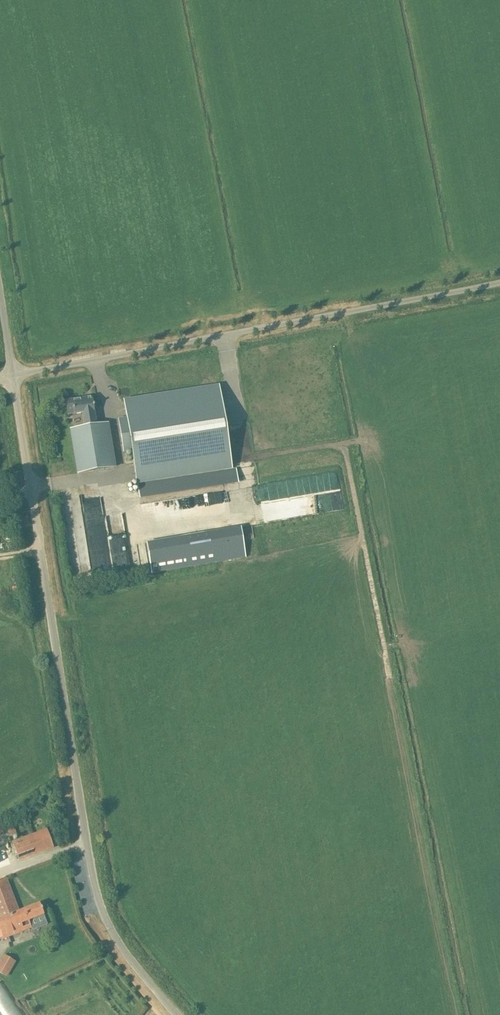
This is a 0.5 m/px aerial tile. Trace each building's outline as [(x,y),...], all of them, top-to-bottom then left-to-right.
[(231,467),(218,387),(124,402),(127,420),(118,421),(123,451),(132,449),(137,482),(138,482),(231,467)] [(94,404),(93,404),(92,397),(66,401),(68,414),(74,413),(74,414),(82,412),(85,427),(71,429),(78,473),(114,467),(107,423),(96,425),(94,411),(94,410),(93,406),(94,406),(94,404)] [(231,467),(138,482),(139,492),(236,477),(234,467),(231,467)] [(130,565),(125,533),(107,536),(101,500),(84,503),(92,556),(100,555),(103,571),(109,570),(109,568),(130,565)] [(211,531),(181,536),(186,567),(216,562),(245,558),(240,526),(211,531)] [(15,828),(8,830),(11,837),(17,834),(15,828)] [(53,847),(46,829),(12,841),(19,860),(53,847)] [(7,877),(0,880),(0,929),(4,938),(32,927),(29,920),(44,914),(40,903),(20,911),(7,877)] [(45,916),(32,919),(35,928),(47,925),(45,916)] [(4,954),(0,960),(0,973),(7,977),(16,962),(4,954)]
